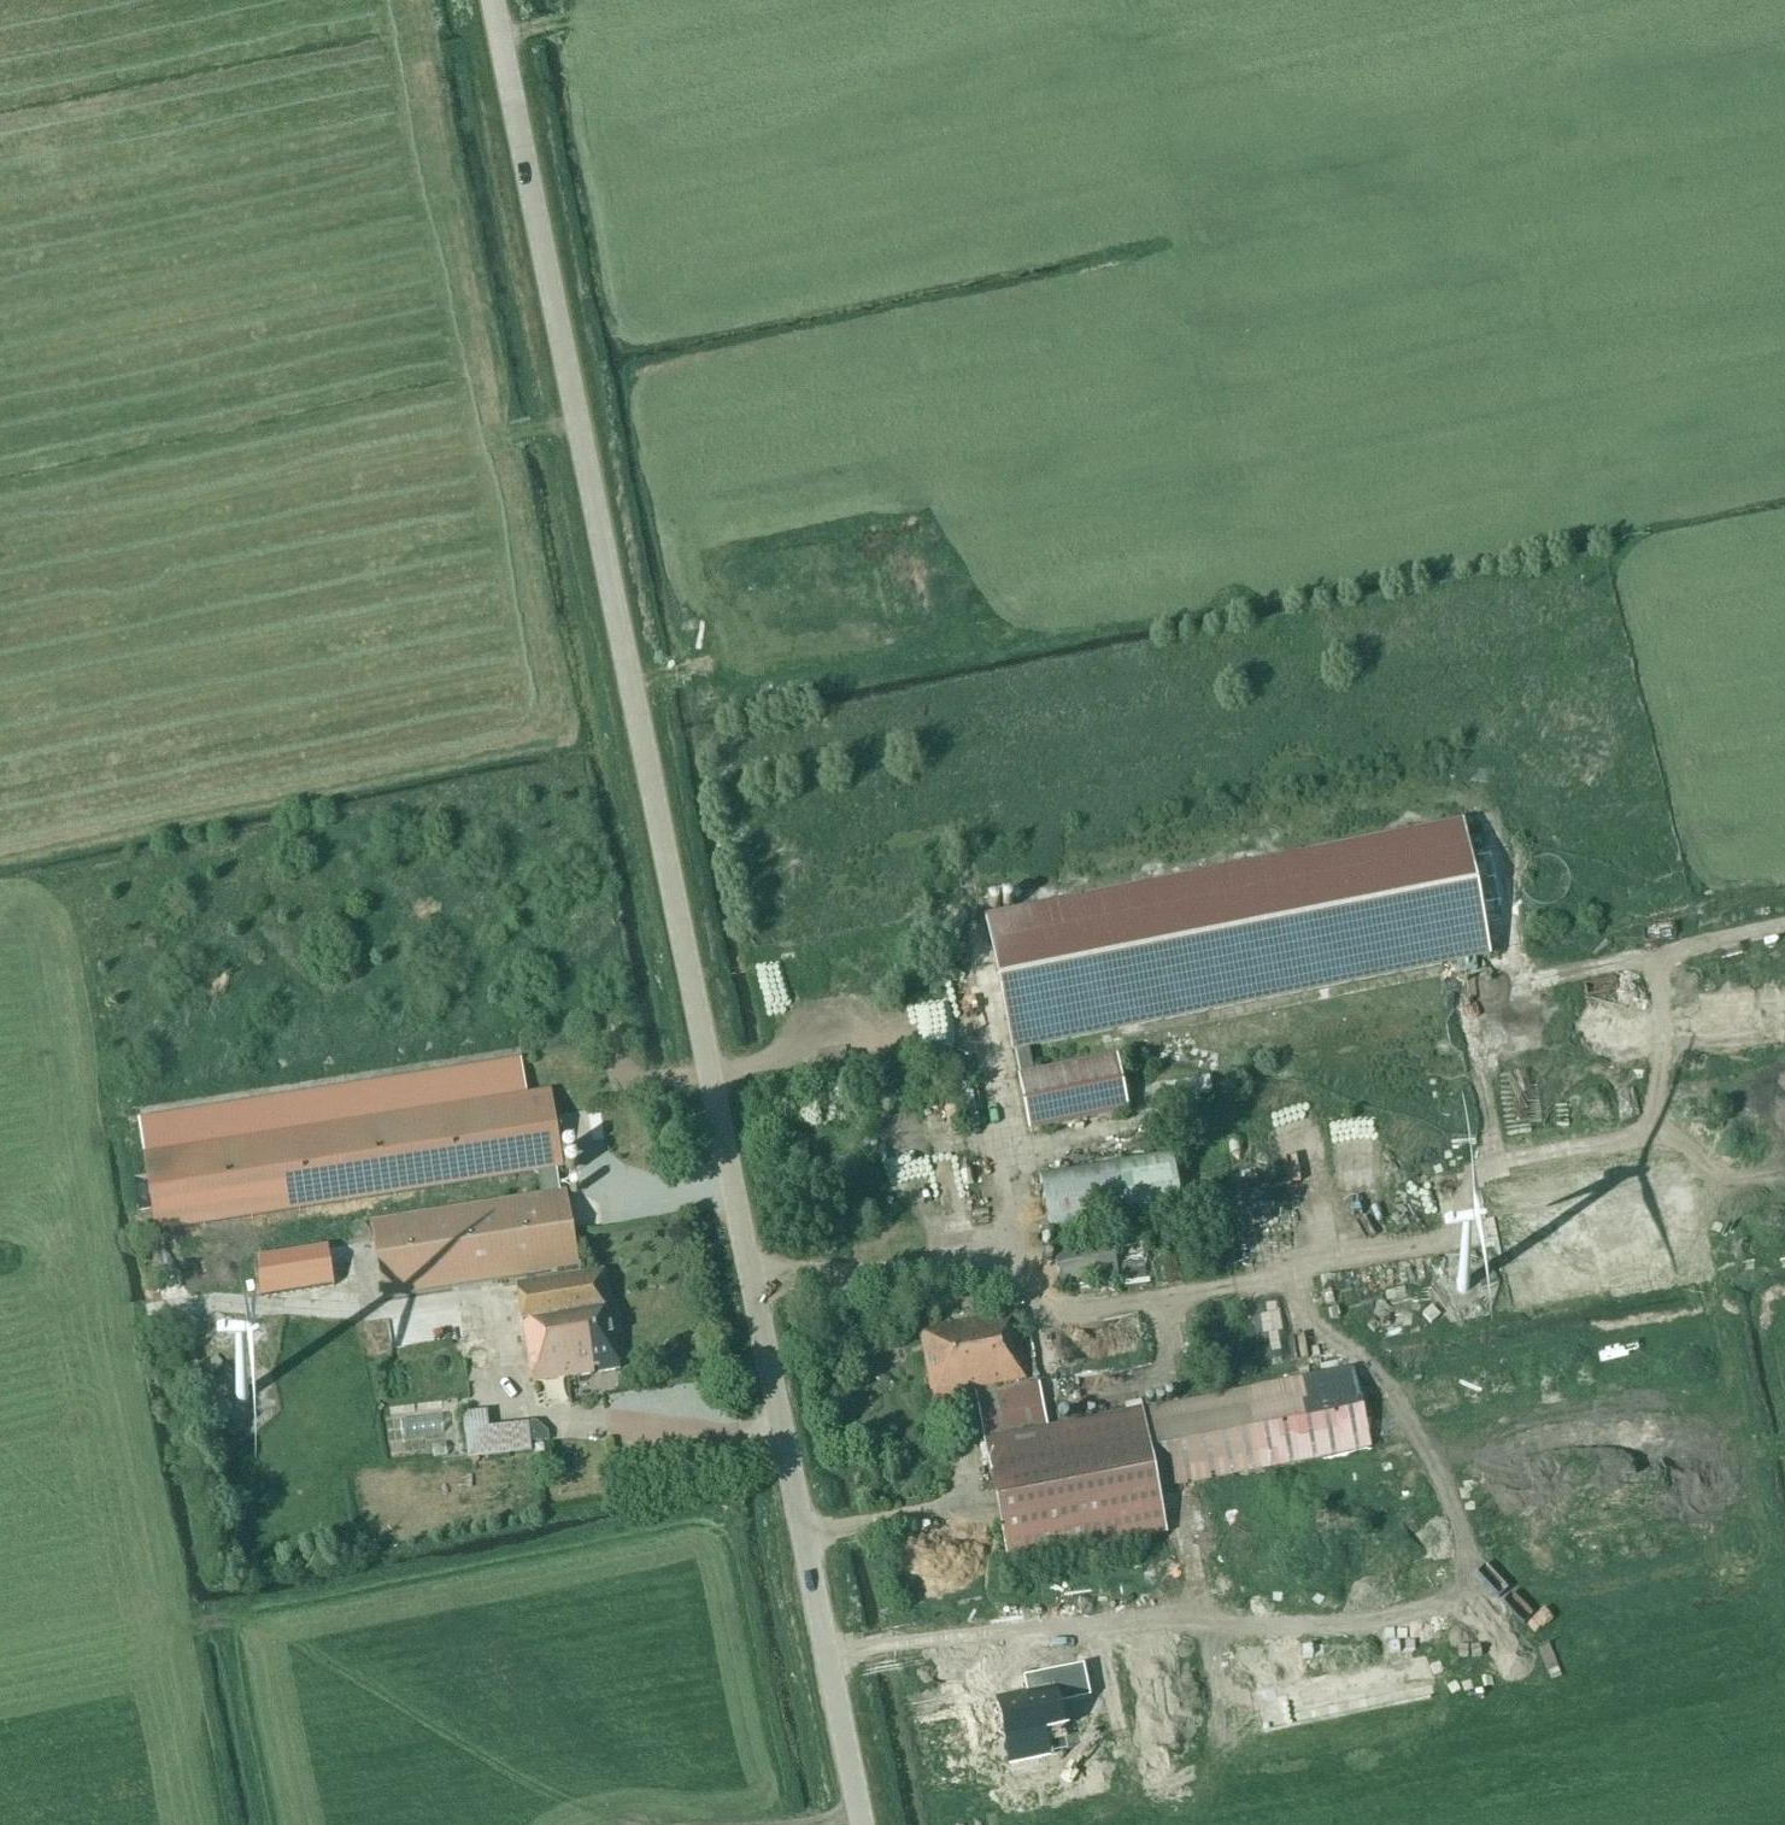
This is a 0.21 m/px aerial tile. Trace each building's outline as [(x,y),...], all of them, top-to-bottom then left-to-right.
[(1021,1078),(1020,1078),(1031,1133),(1128,1113),(1117,1059),(1038,1075),(1032,1046),(1488,956),(1463,829),(989,923),(1000,980),(1014,1050),(1016,1050),(1021,1078)] [(561,1192),(558,1171),(564,1170),(551,1092),(144,1156),(147,1180),(134,1183),(138,1210),(151,1208),(154,1222),(146,1223),(148,1233),(155,1232),(155,1234),(538,1174),(541,1196),(371,1222),(384,1300),(557,1273),(558,1278),(517,1285),(533,1386),(595,1375),(594,1368),(598,1367),(600,1374),(621,1371),(605,1270),(581,1274),(567,1191),(561,1192)] [(1039,1175),(1049,1231),(1134,1216),(1124,1160),(1039,1175)] [(332,1238),(257,1249),(263,1290),(338,1279),(332,1238)] [(1121,1291),(1148,1286),(1139,1238),(1111,1242),(1119,1279),(1121,1291)] [(1111,1242),(1052,1252),(1060,1290),(1119,1279),(1111,1242)] [(1167,1533),(1143,1414),(1040,1434),(1014,1302),(974,1310),(970,1290),(944,1295),(950,1324),(920,1330),(934,1406),(976,1398),(1009,1563),(1167,1533)] [(456,1333),(453,1305),(392,1311),(395,1340),(456,1333)] [(1149,1399),(1163,1481),(1265,1464),(1251,1382),(1149,1399)] [(488,1413),(463,1415),(468,1459),(532,1451),(529,1424),(489,1428),(488,1413)] [(1081,1673),(1021,1685),(1025,1701),(994,1707),(1003,1750),(1013,1748),(1015,1758),(1037,1753),(1035,1744),(1061,1738),(1056,1712),(1088,1706),(1081,1673)]
